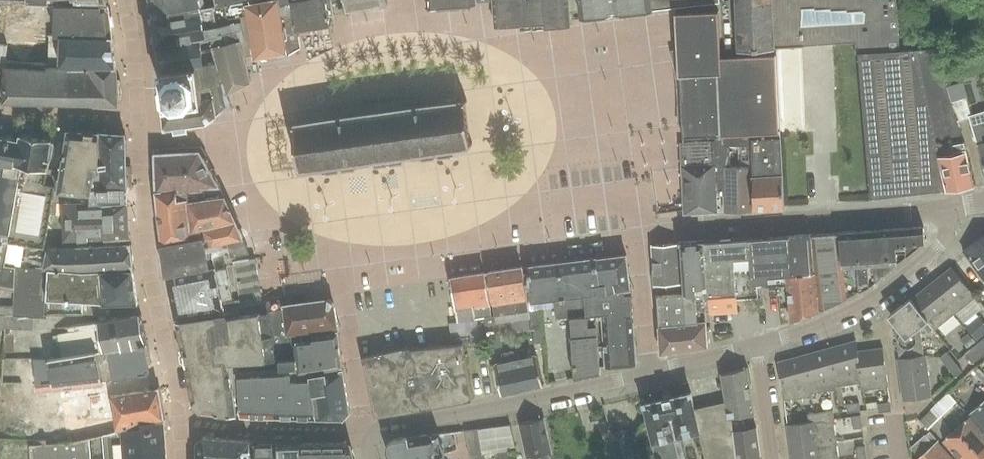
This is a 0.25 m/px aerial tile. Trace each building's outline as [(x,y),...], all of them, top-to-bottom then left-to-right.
[(153,18),(204,9),(203,6),(239,0),(150,0),(153,18)] [(255,53),(246,0),(239,0),(203,6),(204,9),(153,18),(158,43),(213,36),(242,32),(246,55),(255,53)] [(255,53),(256,57),(288,52),(285,33),(280,0),(246,0),(255,53)] [(285,33),(288,52),(299,46),(297,31),(291,0),(280,0),(285,33)] [(297,31),(300,30),(331,26),(329,16),(334,15),(331,0),(291,0),(297,31)] [(344,11),(389,3),(388,0),(342,0),(344,11)] [(428,6),(438,6),(438,11),(471,9),(471,3),(494,2),(496,26),(533,24),(533,28),(571,26),(569,0),(428,0),(428,6)] [(653,11),(653,8),(652,0),(580,0),(582,19),(653,11)] [(738,52),(775,50),(775,49),(773,0),(736,0),(738,52)] [(775,49),(855,43),(856,55),(859,55),(871,199),(872,199),(872,198),(945,189),(945,191),(947,191),(917,50),(900,51),(897,0),(773,0),(775,49)] [(28,3),(0,2),(0,33),(114,38),(110,6),(48,5),(48,4),(28,3)] [(684,138),(716,137),(716,142),(722,142),(722,146),(730,146),(752,145),(753,145),(754,167),(754,189),(755,210),(785,209),(777,55),(721,57),(719,11),(676,13),(678,60),(679,77),(681,77),(684,137),(684,138)] [(251,82),(246,55),(242,32),(213,36),(222,82),(215,84),(217,96),(220,109),(220,113),(231,102),(229,93),(250,82),(251,82)] [(6,46),(5,64),(56,66),(118,65),(114,38),(0,33),(0,45),(6,46)] [(222,82),(213,36),(158,43),(162,68),(196,66),(200,98),(217,96),(215,84),(222,82)] [(777,55),(785,209),(871,199),(859,55),(856,55),(855,43),(777,48),(777,55)] [(947,191),(974,186),(965,142),(959,143),(931,49),(917,50),(938,147),(947,191)] [(4,98),(5,98),(4,102),(118,105),(118,65),(56,66),(5,64),(0,63),(0,98),(4,98)] [(167,105),(200,98),(196,66),(162,68),(167,105)] [(216,113),(220,109),(217,96),(200,98),(167,105),(161,105),(165,130),(174,129),(175,134),(187,132),(187,128),(208,123),(216,116),(216,113)] [(295,122),(301,170),(471,147),(465,99),(295,122)] [(969,116),(964,99),(955,102),(959,118),(969,116)] [(969,116),(983,165),(983,111),(969,116)] [(126,135),(74,130),(70,130),(59,191),(93,194),(101,194),(101,188),(128,188),(126,135)] [(15,293),(17,268),(6,267),(8,248),(14,248),(15,244),(46,248),(58,172),(49,171),(54,143),(52,143),(53,140),(20,135),(20,136),(14,140),(0,137),(0,291),(14,293),(15,293)] [(714,146),(722,146),(722,142),(716,142),(716,137),(684,138),(682,143),(683,166),(683,167),(683,173),(685,210),(688,213),(717,212),(716,194),(715,168),(714,146)] [(725,193),(726,212),(740,211),(754,210),(755,210),(754,189),(754,167),(731,167),(730,146),(722,146),(714,146),(715,168),(716,194),(725,193)] [(203,193),(222,192),(220,188),(200,153),(156,154),(157,191),(157,192),(174,191),(175,198),(203,196),(203,193)] [(93,203),(129,202),(128,188),(101,188),(101,194),(93,194),(93,196),(93,203)] [(243,238),(222,192),(203,193),(203,196),(175,198),(174,191),(157,192),(163,245),(208,237),(214,245),(243,238)] [(93,203),(92,203),(65,204),(66,240),(130,237),(129,202),(93,203)] [(880,230),(882,278),(896,266),(896,263),(898,262),(898,254),(906,253),(907,258),(921,243),(925,242),(924,227),(880,230)] [(877,282),(882,278),(880,230),(839,233),(845,282),(843,267),(857,266),(860,293),(869,288),(871,286),(870,265),(874,265),(875,284),(877,282)] [(846,300),(845,282),(839,233),(815,235),(821,282),(825,309),(846,300)] [(793,286),(821,282),(815,235),(793,237),(798,274),(791,275),(793,286)] [(250,253),(243,238),(214,245),(208,237),(163,245),(167,276),(216,266),(250,253)] [(787,280),(791,275),(798,274),(793,237),(749,240),(752,279),(757,278),(786,276),(787,280)] [(707,243),(713,306),(714,313),(738,311),(737,295),(758,294),(757,278),(752,279),(749,240),(707,243)] [(979,240),(963,251),(983,280),(983,247),(979,240)] [(714,313),(713,306),(707,243),(681,245),(685,293),(706,296),(708,310),(709,310),(710,313),(714,313)] [(46,249),(46,248),(15,244),(14,248),(8,248),(6,267),(17,268),(34,269),(37,247),(46,249)] [(50,248),(50,250),(46,270),(44,270),(84,271),(135,269),(132,244),(64,249),(50,248)] [(653,247),(653,250),(655,267),(654,267),(657,295),(685,293),(681,245),(653,247)] [(176,313),(263,301),(256,257),(252,258),(250,253),(216,266),(167,276),(167,277),(176,313)] [(555,299),(556,307),(557,318),(571,317),(571,316),(595,312),(603,311),(603,315),(607,367),(636,365),(634,322),(632,288),(630,289),(627,255),(528,266),(533,301),(555,299)] [(496,317),(485,319),(488,338),(534,331),(541,329),(544,329),(543,310),(543,309),(529,310),(528,300),(524,267),(487,273),(496,317)] [(34,269),(17,268),(15,293),(14,293),(14,315),(14,317),(33,318),(48,318),(48,316),(84,315),(83,302),(104,303),(104,304),(139,303),(135,269),(84,271),(44,270),(34,269)] [(952,268),(932,284),(956,314),(976,298),(952,268)] [(487,273),(451,278),(455,310),(457,323),(485,319),(496,317),(487,273)] [(825,309),(821,282),(793,286),(791,275),(787,280),(792,322),(825,309)] [(932,284),(912,300),(928,321),(935,331),(956,314),(932,284)] [(708,318),(708,310),(706,296),(685,293),(658,296),(660,325),(708,318)] [(238,370),(281,369),(280,359),(297,357),(294,335),(289,336),(285,306),(284,298),(263,301),(176,313),(187,364),(193,403),(203,411),(206,412),(218,412),(237,414),(241,415),(238,370)] [(911,298),(889,316),(899,328),(896,330),(900,359),(924,355),(921,327),(928,321),(912,300),(911,298)] [(289,336),(294,335),(338,328),(334,302),(330,300),(285,306),(289,336)] [(603,311),(595,312),(571,316),(574,351),(576,378),(603,370),(601,316),(603,315),(603,311)] [(59,357),(49,358),(53,383),(60,385),(74,383),(104,380),(114,378),(152,372),(147,343),(142,314),(100,322),(56,329),(57,337),(70,335),(73,355),(59,357)] [(33,330),(33,318),(14,317),(14,315),(5,315),(5,329),(33,330)] [(966,327),(977,340),(983,334),(983,323),(978,317),(966,327)] [(660,325),(661,334),(662,354),(710,345),(708,318),(660,325)] [(299,374),(311,372),(343,367),(337,330),(338,330),(338,328),(294,335),(297,357),(299,374)] [(968,334),(961,339),(967,347),(975,342),(968,334)] [(500,337),(492,338),(494,348),(502,347),(500,337)] [(983,354),(983,337),(965,352),(973,363),(983,354)] [(857,341),(832,348),(836,386),(861,383),(858,352),(857,341)] [(364,357),(363,357),(363,358),(364,360),(374,404),(374,406),(375,412),(380,416),(472,400),(466,361),(463,345),(411,350),(410,348),(364,357)] [(832,348),(806,355),(811,393),(837,390),(836,386),(832,348)] [(884,348),(858,352),(861,383),(862,390),(889,387),(884,348)] [(517,351),(524,390),(547,386),(542,355),(531,357),(529,349),(517,351)] [(503,393),(524,390),(517,351),(496,354),(503,393)] [(962,371),(946,352),(940,357),(955,376),(962,371)] [(806,355),(780,362),(785,400),(812,397),(811,393),(806,355)] [(926,355),(924,355),(900,359),(898,359),(904,400),(931,397),(926,355)] [(238,370),(241,415),(318,416),(311,372),(299,374),(297,357),(280,359),(281,369),(238,370)] [(311,372),(318,416),(345,416),(350,411),(343,369),(343,367),(311,372)] [(757,427),(738,430),(738,426),(733,427),(732,418),(755,415),(748,368),(722,375),(727,402),(695,409),(701,432),(706,456),(707,458),(761,458),(757,427)] [(155,389),(112,396),(118,431),(142,427),(141,423),(164,420),(159,388),(155,389)] [(679,456),(674,438),(701,432),(695,409),(692,393),(645,404),(657,458),(665,458),(679,456)] [(90,395),(18,405),(23,445),(95,435),(90,395)] [(944,396),(929,409),(937,418),(952,405),(944,396)] [(969,414),(971,416),(983,431),(983,401),(969,414)] [(848,412),(860,411),(859,402),(847,404),(848,412)] [(879,412),(891,411),(891,402),(878,404),(879,412)] [(926,427),(937,418),(929,409),(918,418),(926,427)] [(833,410),(821,412),(822,420),(834,419),(833,410)] [(821,412),(808,414),(809,422),(822,420),(821,412)] [(852,416),(854,429),(862,428),(861,415),(852,416)] [(971,416),(955,430),(981,458),(983,458),(983,431),(971,416)] [(544,419),(520,424),(529,458),(542,455),(542,458),(553,458),(544,419)] [(791,447),(837,441),(834,419),(822,420),(809,422),(788,425),(791,447)] [(105,434),(107,458),(168,458),(166,443),(164,420),(141,423),(142,427),(118,431),(105,434)] [(511,425),(478,429),(480,441),(482,454),(517,449),(511,425)] [(482,454),(480,441),(478,429),(465,431),(469,455),(471,458),(483,458),(482,454)] [(628,429),(611,434),(617,458),(636,458),(628,429)] [(955,430),(944,440),(960,458),(981,458),(955,430)] [(389,448),(392,458),(446,458),(444,454),(439,455),(432,432),(395,438),(391,439),(389,443),(389,448)] [(938,442),(939,441),(930,432),(911,448),(919,457),(918,458),(953,458),(938,442)] [(251,441),(204,437),(198,441),(198,458),(250,458),(251,441)] [(34,446),(34,458),(91,458),(90,438),(67,444),(34,446)] [(791,447),(792,458),(840,458),(837,441),(791,447)] [(350,443),(302,444),(302,458),(355,458),(350,443)] [(279,444),(256,445),(256,458),(279,458),(279,444)] [(302,444),(279,444),(279,458),(302,458),(302,444)] [(857,447),(858,458),(863,458),(867,458),(865,446),(857,447)]
